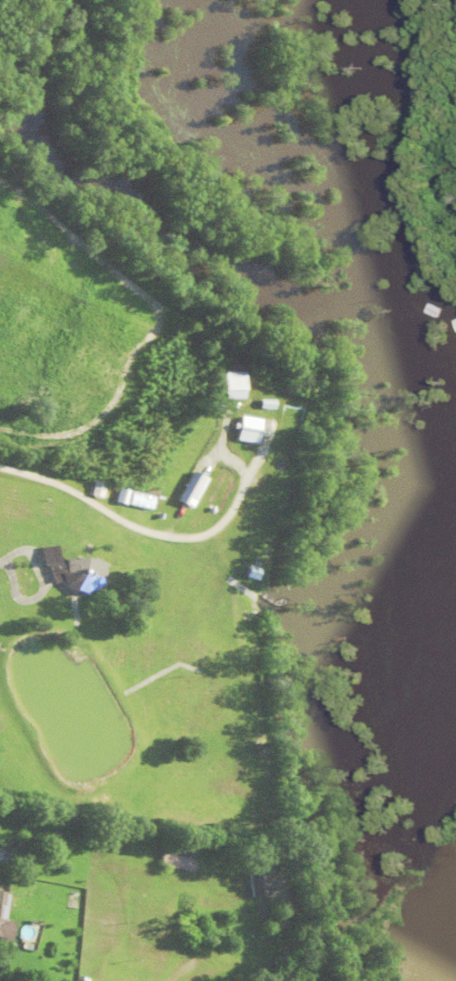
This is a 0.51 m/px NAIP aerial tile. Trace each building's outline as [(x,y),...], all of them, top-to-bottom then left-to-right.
[(216,398),(237,397),(236,371),(216,371),(216,398)] [(252,442),(256,418),(234,414),(230,439),(252,442)] [(185,507),(201,478),(198,476),(206,462),(195,456),(171,500),(185,507)] [(85,495),(98,496),(101,481),(88,479),(85,495)] [(146,508),(149,495),(113,487),(110,501),(146,508)] [(35,546),(36,565),(44,564),(46,581),(60,580),(61,592),(92,590),(91,579),(101,578),(99,557),(60,559),(60,567),(56,567),(54,544),(35,546)] [(192,853),(159,846),(155,864),(188,871),(192,853)] [(8,939),(11,920),(1,919),(4,892),(0,891),(0,938),(8,939)]
